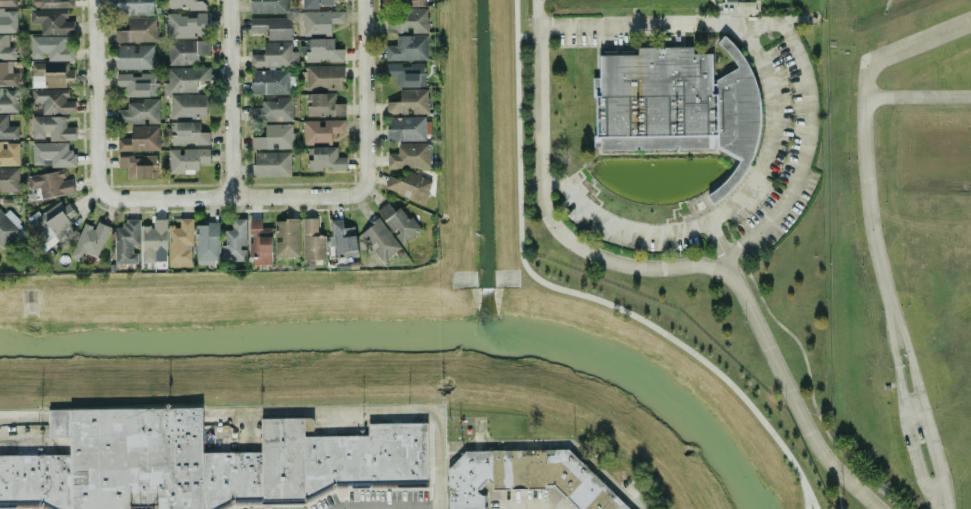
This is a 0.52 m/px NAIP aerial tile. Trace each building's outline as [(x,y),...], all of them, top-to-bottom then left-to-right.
[(30,8),(29,8),(30,23),(40,23),(40,34),(73,34),(73,21),(66,21),(66,8),(73,7),(73,0),(30,0),(30,8)] [(114,15),(153,14),(153,0),(114,0),(114,15)] [(207,8),(207,0),(168,0),(169,9),(207,8)] [(288,13),(288,0),(251,0),(251,13),(288,13)] [(302,9),(318,9),(318,5),(333,5),(333,0),(302,0),(302,9)] [(17,32),(17,9),(0,9),(0,32),(17,32)] [(331,35),(330,23),(344,23),(344,11),(302,11),(303,35),(331,35)] [(385,34),(428,32),(427,11),(385,12),(385,34)] [(166,14),(167,38),(203,37),(203,27),(210,27),(209,13),(166,14)] [(115,42),(156,41),(156,17),(127,18),(128,30),(114,30),(115,42)] [(291,40),(291,18),(250,18),(250,33),(267,33),(267,40),(291,40)] [(601,54),(599,96),(596,97),(596,135),(594,137),(593,146),(599,148),(720,151),(742,161),(717,189),(706,196),(717,205),(714,198),(725,195),(745,172),(759,137),(760,102),(752,73),(726,33),(720,40),(737,67),(716,81),(712,85),(713,54),(693,53),(693,48),(638,46),(638,55),(601,54)] [(14,34),(0,35),(0,59),(14,59),(14,34)] [(427,35),(396,35),(396,45),(385,46),(385,61),(428,60),(427,35)] [(66,36),(31,36),(31,59),(45,59),(45,60),(73,61),(73,48),(66,48),(66,36)] [(305,50),(305,61),(343,60),(343,49),(334,49),(333,38),(309,39),(309,50),(305,50)] [(167,65),(197,64),(197,54),(209,54),(209,40),(167,41),(167,65)] [(263,42),(263,54),(250,54),(250,66),(297,67),(297,51),(291,51),(291,42),(263,42)] [(116,70),(154,69),(153,45),(116,46),(116,70)] [(17,85),(17,72),(12,72),(12,61),(0,61),(0,85),(17,85)] [(395,87),(424,86),(423,63),(385,64),(385,77),(394,76),(395,87)] [(31,87),(65,87),(65,82),(71,82),(72,66),(32,65),(31,87)] [(343,89),(342,66),(305,66),(305,90),(343,89)] [(170,118),(207,118),(207,94),(197,94),(197,84),(210,84),(210,67),(167,67),(167,83),(163,83),(163,96),(170,96),(170,118)] [(288,70),(251,71),(251,95),(289,94),(288,70)] [(154,73),(116,74),(116,86),(125,86),(125,96),(157,96),(157,82),(154,82),(154,73)] [(18,112),(17,89),(2,90),(2,87),(0,87),(0,112),(18,112)] [(428,113),(427,88),(399,89),(399,101),(386,102),(386,114),(428,113)] [(32,103),(41,102),(42,114),(75,113),(74,101),(67,101),(67,89),(31,89),(32,103)] [(335,93),(305,94),(306,116),(344,114),(344,103),(335,104),(335,93)] [(292,98),(261,99),(261,107),(251,107),(251,121),(293,120),(292,98)] [(159,100),(126,101),(127,109),(116,109),(117,124),(159,123),(159,100)] [(18,139),(18,125),(8,125),(8,114),(0,114),(0,139),(18,139)] [(75,140),(75,127),(67,126),(67,116),(32,116),(31,138),(47,139),(47,140),(75,140)] [(425,140),(425,116),(387,117),(388,141),(425,140)] [(331,143),(331,133),(345,133),(344,120),(321,120),(302,121),(303,144),(331,143)] [(209,144),(209,132),(200,132),(200,121),(176,122),(176,135),(171,135),(171,145),(209,144)] [(292,124),(264,124),(265,137),(251,137),(251,149),(293,148),(292,124)] [(130,126),(131,138),(117,138),(117,151),(159,150),(158,125),(130,126)] [(19,141),(0,141),(0,165),(19,165),(19,141)] [(32,143),(32,167),(76,166),(76,151),(68,151),(67,142),(32,143)] [(386,166),(428,167),(429,143),(398,142),(397,152),(387,152),(386,166)] [(346,169),(345,157),(337,157),(337,147),(308,147),(308,170),(346,169)] [(210,148),(181,149),(168,149),(168,173),(184,173),(184,169),(199,169),(199,163),(210,163),(210,148)] [(290,152),(253,152),(253,176),(291,176),(290,152)] [(156,178),(156,156),(117,157),(118,168),(127,168),(127,179),(156,178)] [(20,191),(19,167),(0,168),(0,192),(20,191)] [(42,198),(73,193),(71,179),(64,180),(62,170),(27,176),(29,189),(40,187),(42,198)] [(432,180),(407,170),(403,181),(388,175),(384,188),(423,203),(432,180)] [(75,215),(68,200),(28,220),(42,245),(74,228),(69,218),(75,215)] [(377,210),(401,244),(420,231),(402,206),(395,212),(388,202),(377,210)] [(22,233),(15,227),(20,222),(8,210),(4,214),(0,210),(0,245),(5,250),(22,233)] [(166,218),(151,218),(151,225),(141,225),(142,262),(167,261),(166,218)] [(169,267),(193,266),(191,218),(179,218),(179,225),(168,226),(169,267)] [(303,260),(325,259),(325,235),(317,236),(317,218),(302,218),(303,260)] [(361,230),(379,262),(400,250),(381,218),(361,230)] [(86,223),(69,253),(82,261),(86,252),(95,257),(111,228),(96,219),(92,227),(86,223)] [(114,228),(115,263),(137,263),(137,253),(132,253),(132,245),(139,245),(139,219),(124,220),(124,228),(114,228)] [(246,248),(246,219),(231,219),(232,230),(225,230),(225,244),(221,244),(222,261),(246,261),(246,248)] [(272,228),(261,227),(261,219),(250,219),(249,264),(272,265),(272,228)] [(298,219),(274,220),(274,240),(275,257),(299,256),(298,219)] [(330,220),(335,257),(357,255),(354,227),(343,228),(342,219),(330,220)] [(195,223),(196,263),(220,262),(219,223),(195,223)] [(193,500),(428,497),(427,423),(368,423),(368,435),(304,436),(304,418),(261,418),(261,452),(203,452),(203,407),(48,409),(49,437),(70,437),(70,454),(0,455),(0,508),(193,508),(193,500)] [(483,495),(479,491),(487,483),(494,490),(545,489),(545,484),(551,483),(569,501),(569,503),(576,508),(630,508),(616,496),(610,496),(610,490),(567,449),(464,451),(447,470),(448,508),(484,508),(483,495)]
